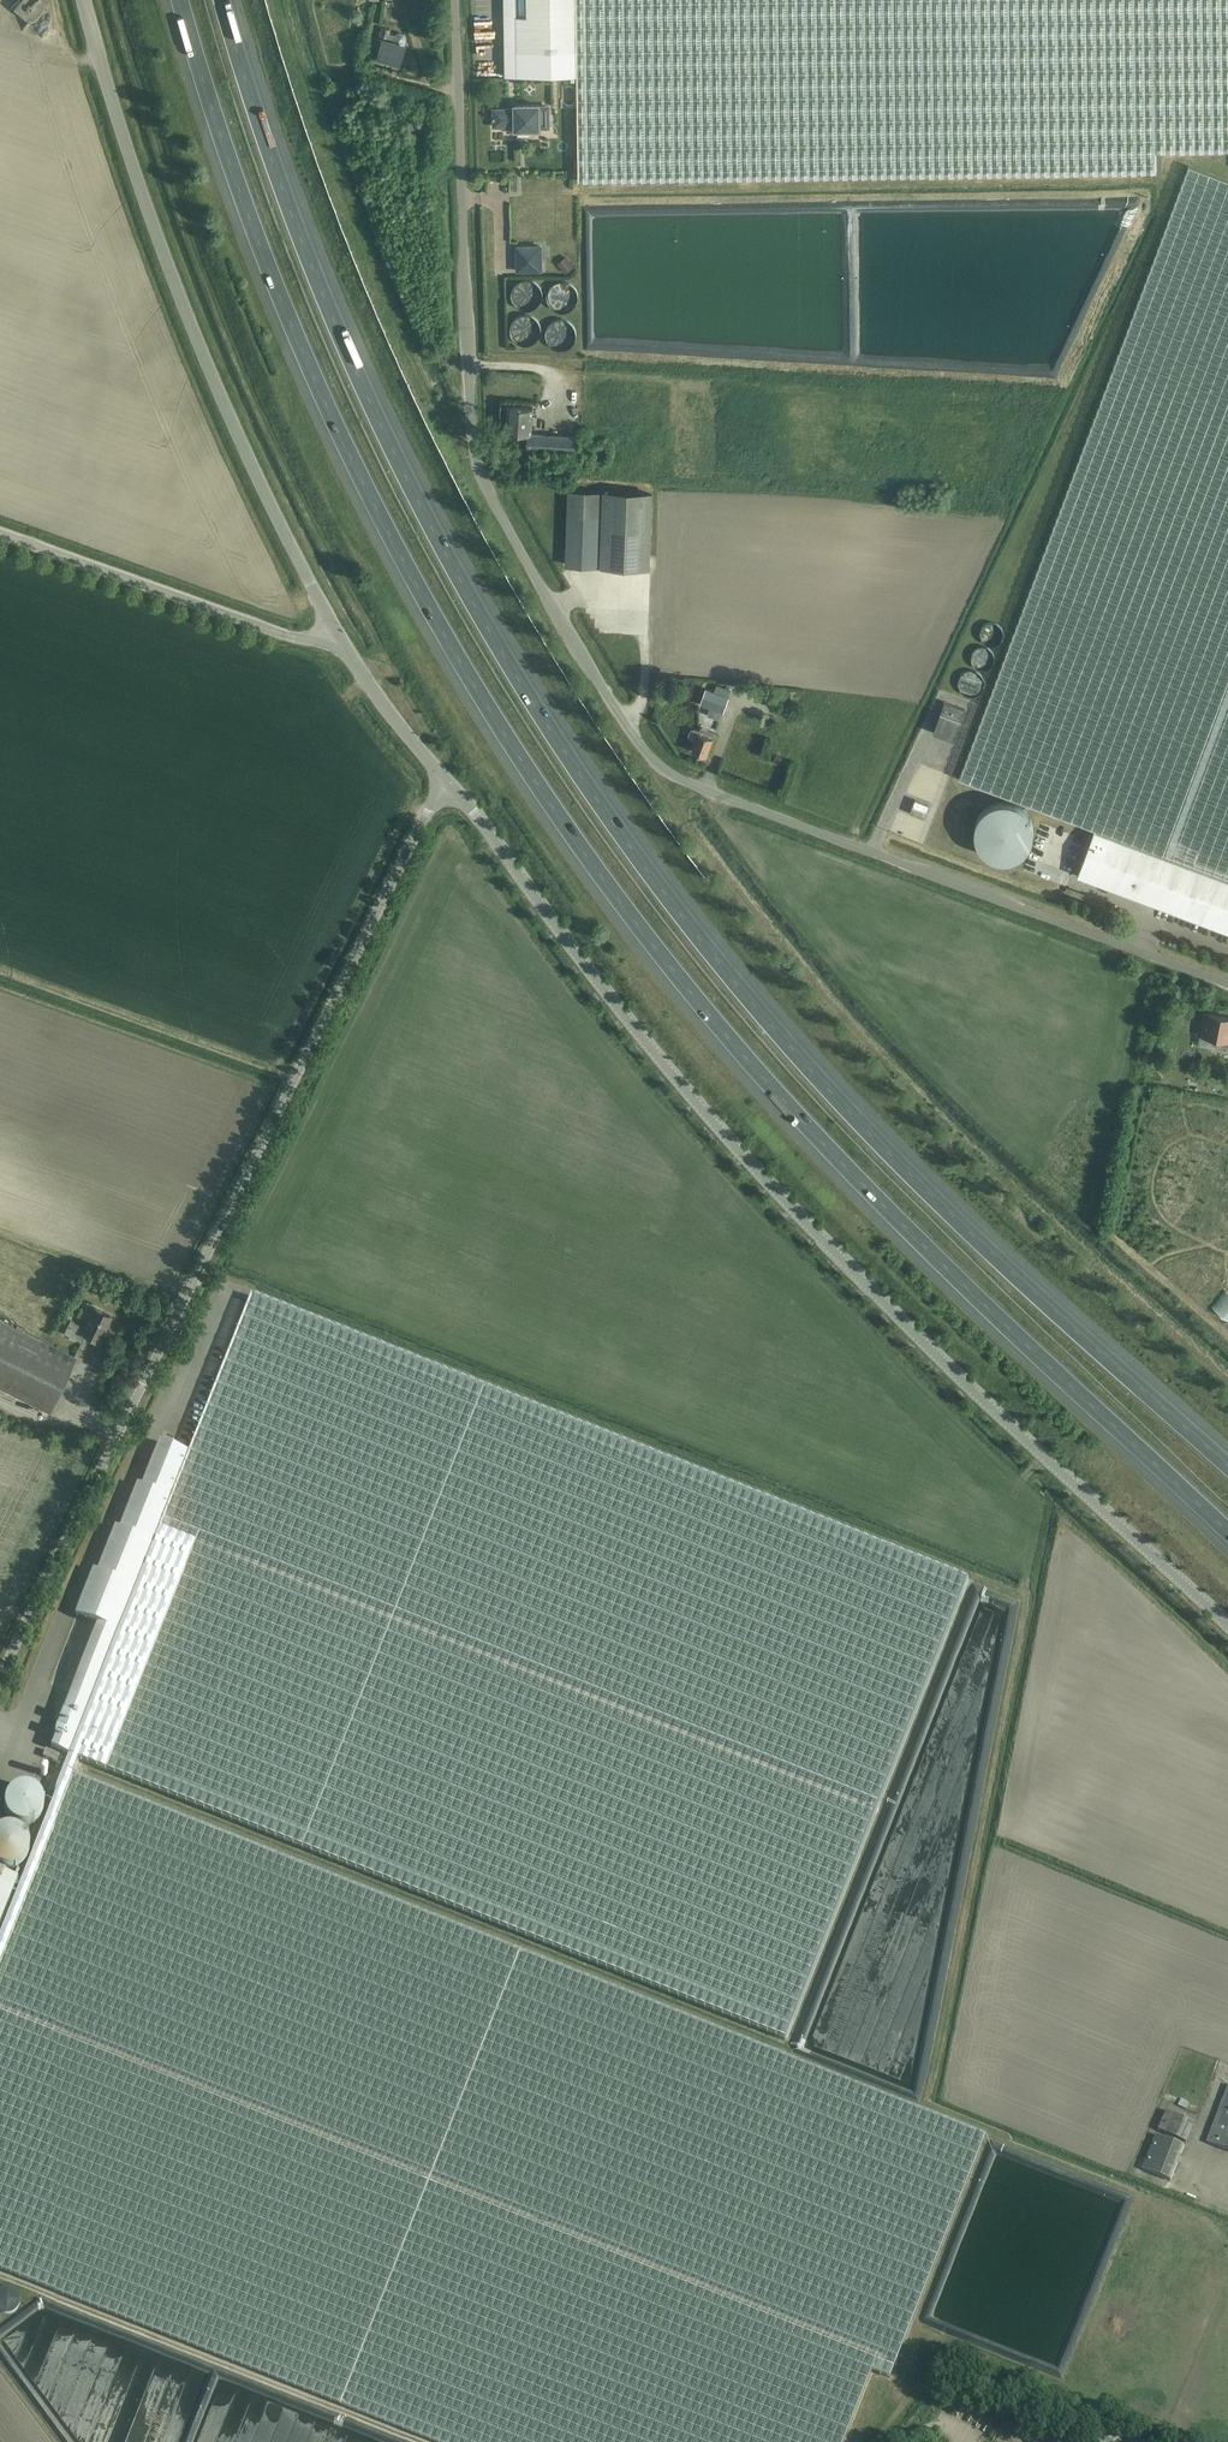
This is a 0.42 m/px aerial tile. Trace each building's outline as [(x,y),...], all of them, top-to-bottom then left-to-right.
[(23,17),(22,27),(25,28),(29,14),(34,12),(40,5),(45,5),(46,4),(42,0),(18,0),(17,5),(15,11),(19,14),(23,17)] [(505,51),(505,77),(557,76),(577,76),(579,180),(591,180),(1155,171),(1155,150),(1190,149),(1227,149),(1227,0),(527,0),(527,15),(517,15),(517,0),(504,0),(505,51)] [(391,29),(384,28),(382,27),(379,37),(376,37),(373,48),(380,49),(378,57),(401,63),(406,45),(405,45),(407,38),(404,34),(400,33),(396,35),(390,33),(391,29)] [(540,129),(540,128),(550,128),(550,105),(515,105),(515,110),(510,110),(510,109),(494,109),(494,116),(493,116),(493,119),(494,119),(494,126),(506,126),(506,133),(516,132),(516,129),(540,129)] [(1189,166),(959,779),(1095,829),(1077,875),(1227,932),(1227,180),(1189,166)] [(1139,202),(1131,217),(1138,221),(1147,206),(1139,202)] [(541,246),(517,246),(518,270),(542,270),(541,246)] [(574,266),(567,256),(557,263),(565,273),(574,266)] [(534,407),(519,407),(507,406),(506,432),(528,434),(527,448),(581,451),(582,435),(532,433),(534,407)] [(650,568),(653,494),(569,491),(566,565),(650,568)] [(1004,636),(1004,634),(1004,631),(1003,629),(1001,626),(998,624),(994,623),(991,623),(989,624),(987,625),(984,628),(983,631),(982,633),(983,635),(983,638),(986,641),(988,643),(992,645),(995,644),(997,644),(1001,642),(1003,638),(1004,636)] [(982,688),(983,685),(982,681),(981,678),(979,677),(978,676),(976,675),(972,674),(969,675),(968,675),(965,678),(962,681),(962,685),(962,688),(965,692),(968,695),(971,695),(973,695),(977,694),(980,692),(982,688)] [(700,704),(723,712),(732,690),(717,684),(714,691),(706,688),(700,704)] [(945,701),(933,732),(954,740),(965,709),(945,701)] [(707,756),(713,739),(715,734),(700,728),(700,730),(695,728),(691,730),(689,735),(691,739),(696,740),(692,750),(707,756)] [(915,799),(910,813),(924,818),(929,804),(915,799)] [(1033,835),(1033,831),(1033,825),(1032,820),(1029,816),(1026,811),(1023,808),(1019,805),(1014,803),(1009,802),(1004,801),(999,802),(994,803),(990,805),(985,808),(982,811),(979,816),(977,820),(975,825),(975,830),(975,835),(977,840),(979,845),(982,849),(985,853),(990,855),(994,858),(999,859),(1004,859),(1009,859),(1014,858),(1019,855),(1023,853),(1026,849),(1029,845),(1032,840),(1033,835)] [(1227,1040),(1227,1017),(1222,1016),(1222,1015),(1221,1015),(1220,1015),(1205,1012),(1203,1022),(1200,1022),(1198,1034),(1205,1035),(1205,1036),(1216,1038),(1217,1038),(1227,1040)] [(99,1626),(50,1748),(70,1756),(79,1760),(787,2040),(969,1581),(252,1297),(190,1454),(161,1442),(143,1487),(139,1485),(131,1503),(121,1530),(116,1528),(99,1573),(94,1571),(76,1617),(99,1626)] [(70,1319),(64,1333),(82,1342),(86,1334),(100,1340),(112,1315),(93,1306),(84,1326),(70,1319)] [(7,1391),(50,1412),(77,1358),(0,1320),(0,1387),(7,1391)] [(43,1757),(59,1764),(62,1757),(45,1750),(43,1757)] [(435,2441),(844,2441),(872,2371),(890,2378),(986,2136),(73,1774),(79,1760),(70,1756),(0,1934),(0,2270),(435,2441)] [(25,1788),(23,1788),(21,1788),(20,1788),(18,1789),(16,1789),(15,1790),(13,1791),(12,1792),(11,1793),(9,1794),(8,1795),(7,1797),(6,1798),(5,1800),(5,1801),(4,1803),(4,1805),(4,1806),(4,1808),(4,1810),(4,1811),(5,1813),(5,1815),(6,1816),(7,1818),(8,1819),(9,1821),(10,1822),(11,1823),(12,1824),(14,1825),(15,1826),(17,1826),(19,1827),(20,1827),(22,1827),(24,1828),(26,1827),(27,1827),(29,1827),(31,1826),(32,1826),(34,1825),(35,1824),(37,1823),(38,1822),(39,1820),(40,1819),(41,1818),(42,1816),(42,1814),(43,1813),(43,1811),(43,1809),(44,1808),(43,1806),(43,1804),(43,1802),(42,1801),(42,1799),(41,1798),(40,1796),(39,1795),(38,1793),(36,1792),(35,1791),(33,1790),(32,1789),(30,1789),(28,1788),(27,1788),(25,1788)] [(2,1869),(6,1870),(10,1870),(13,1870),(17,1868),(21,1866),(24,1863),(26,1860),(28,1857),(29,1853),(29,1849),(28,1845),(27,1841),(25,1837),(23,1834),(20,1832),(16,1830),(12,1829),(8,1828),(4,1828),(1,1829),(0,1830),(0,1869),(2,1869)] [(17,1879),(0,1872),(0,1922),(17,1879)] [(1227,2151),(1227,2085),(1206,2143),(1227,2151)] [(1168,2125),(1199,2135),(1203,2120),(1196,2118),(1198,2110),(1175,2102),(1168,2125)] [(1141,2169),(1171,2182),(1185,2147),(1155,2135),(1141,2169)] [(8,2287),(6,2287),(5,2288),(4,2288),(2,2289),(1,2289),(0,2290),(0,2312),(1,2313),(3,2313),(5,2314),(7,2314),(9,2313),(10,2313),(11,2313),(13,2312),(14,2312),(15,2310),(16,2310),(17,2309),(18,2308),(18,2307),(19,2306),(19,2305),(20,2304),(20,2302),(20,2301),(20,2300),(20,2299),(20,2298),(19,2297),(19,2296),(18,2294),(18,2293),(17,2292),(16,2292),(16,2291),(14,2289),(13,2289),(11,2288),(9,2288),(8,2287)] [(983,2421),(988,2411),(982,2408),(977,2418),(983,2421)] [(1092,2441),(1142,2441),(1131,2433),(1128,2437),(1108,2422),(1092,2441)]
